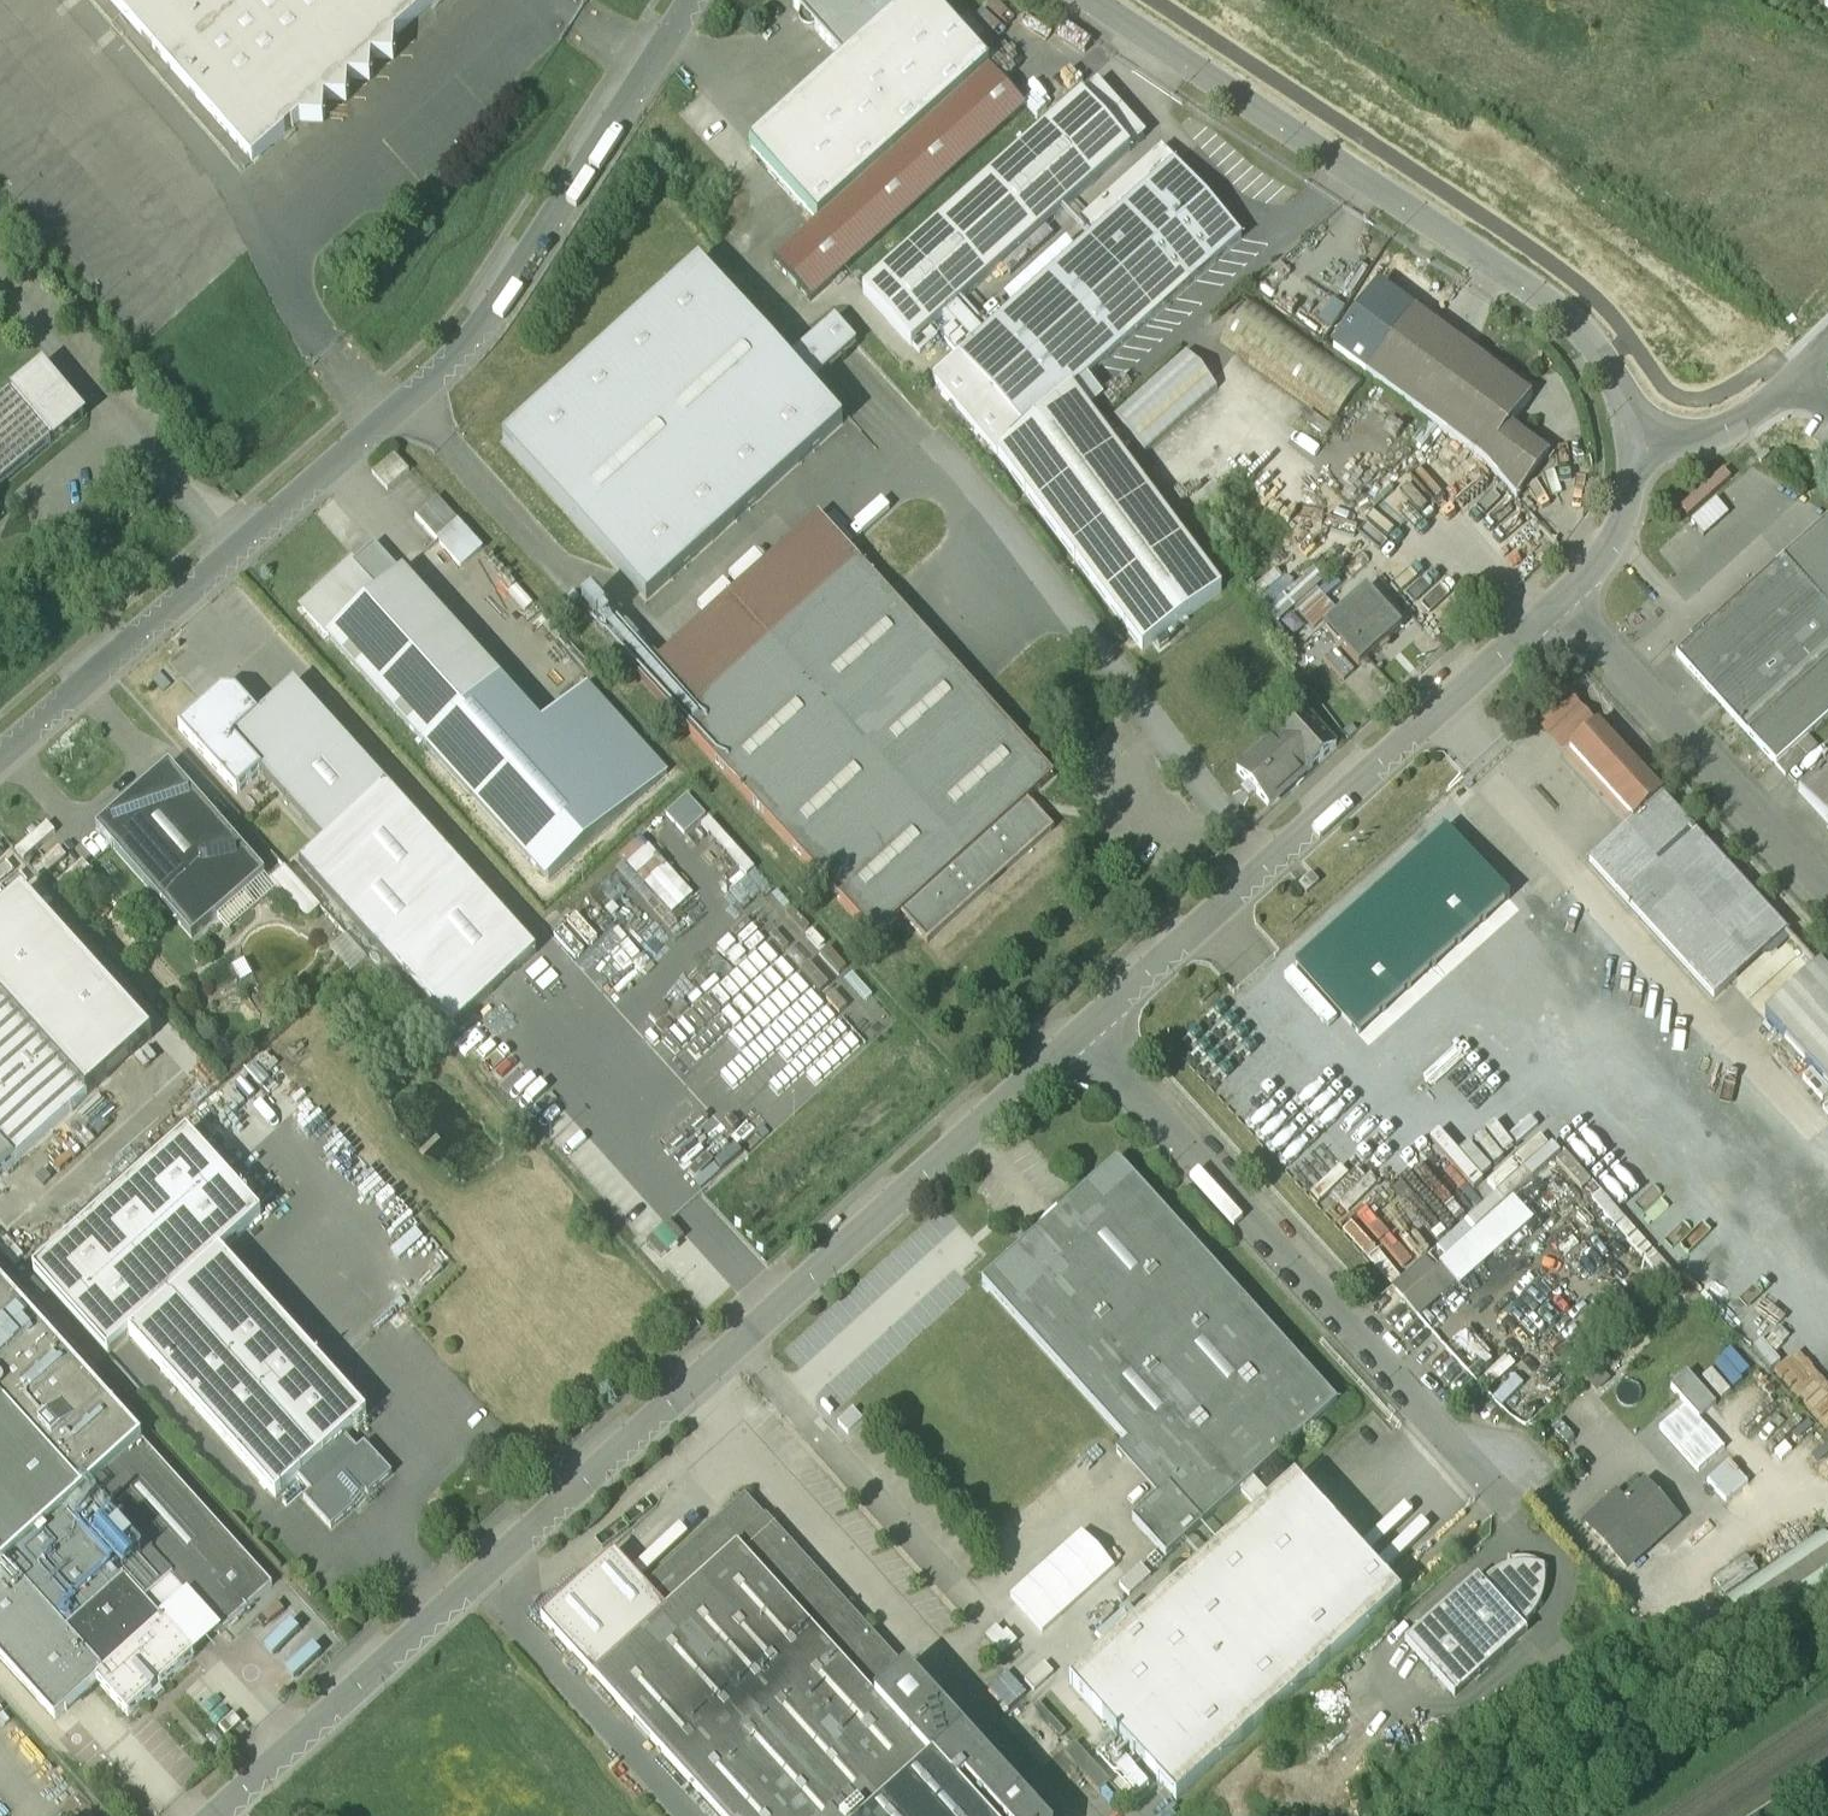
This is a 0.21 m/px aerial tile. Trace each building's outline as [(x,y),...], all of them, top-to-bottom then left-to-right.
[(253,163),(300,121),(323,122),(324,100),(346,101),(348,79),(370,81),(371,58),(393,60),(394,37),(436,0),(108,0),(253,163)] [(750,148),(817,223),(989,68),(928,0),(914,0),(911,3),(844,63),(750,148)] [(790,7),(844,63),(911,3),(908,0),(793,0),(790,7)] [(989,68),(817,223),(774,262),(811,304),(1027,110),(989,68)] [(1082,98),(863,294),(911,348),(1130,152),(1082,98)] [(1161,150),(1079,223),(1092,238),(1093,237),(1119,213),(1174,165),(1161,150)] [(1092,238),(958,358),(1026,433),(1072,392),(1152,320),(1241,240),(1174,165),(1119,213),(1093,237),(1092,238)] [(699,266),(503,444),(647,602),(842,424),(699,266)] [(1365,382),(1250,299),(1219,342),(1334,425),(1365,382)] [(999,301),(976,322),(985,332),(1009,311),(999,301)] [(1326,301),(1316,322),(1330,329),(1340,308),(1326,301)] [(1532,398),(1414,311),(1366,376),(1483,462),(1517,500),(1549,456),(1510,428),(1532,398)] [(966,347),(953,333),(944,341),(957,355),(966,347)] [(1140,454),(1216,389),(1183,352),(1108,417),(1140,454)] [(1221,592),(1072,392),(1026,433),(958,358),(933,381),(999,459),(1142,651),(1221,592)] [(84,416),(43,368),(10,396),(51,444),(84,416)] [(51,445),(51,444),(10,396),(0,404),(0,488),(51,445)] [(1332,430),(1309,413),(1301,425),(1323,441),(1332,430)] [(436,499),(416,518),(439,542),(459,524),(436,499)] [(1827,518),(1783,558),(1827,608),(1827,519),(1827,518)] [(1783,558),(1676,655),(1747,734),(1827,660),(1827,608),(1783,558)] [(859,562),(680,724),(875,940),(901,916),(1028,801),(1054,777),(859,562)] [(332,641),(380,596),(353,566),(304,611),(332,641)] [(380,596),(332,641),(429,746),(499,681),(401,576),(380,596)] [(1366,591),(1324,629),(1359,668),(1402,630),(1366,591)] [(1354,672),(1335,651),(1325,661),(1344,682),(1354,672)] [(1747,734),(1776,766),(1808,737),(1827,719),(1827,660),(1747,734)] [(499,681),(429,746),(552,879),(666,774),(585,686),(541,727),(499,681)] [(258,717),(232,741),(262,774),(325,843),(387,787),(294,684),(258,717)] [(221,693),(180,730),(238,795),(262,774),(232,741),(258,717),(239,695),(221,693)] [(1306,714),(1278,741),(1306,774),(1337,747),(1306,714)] [(1662,798),(1597,727),(1569,753),(1633,823),(1634,824),(1662,798)] [(1808,737),(1776,766),(1785,777),(1817,748),(1808,737)] [(1272,803),(1306,774),(1278,741),(1244,770),(1272,803)] [(1818,775),(1827,786),(1827,766),(1818,775)] [(265,876),(169,767),(96,831),(192,940),(265,876)] [(1818,775),(1799,792),(1827,824),(1827,786),(1818,775)] [(387,787),(325,843),(300,865),(450,1030),(537,952),(387,787)] [(664,813),(681,832),(702,813),(684,794),(664,813)] [(1693,831),(1662,798),(1634,824),(1633,823),(1589,864),(1714,999),(1786,933),(1707,847),(1693,831)] [(1028,801),(901,916),(927,945),(1054,830),(1028,801)] [(1704,820),(1693,831),(1707,847),(1719,836),(1704,820)] [(1296,966),(1358,1035),(1509,901),(1447,831),(1296,966)] [(314,901),(285,869),(271,881),(300,914),(314,901)] [(1318,884),(1310,876),(1299,886),(1306,895),(1318,884)] [(0,917),(0,1000),(86,1096),(145,1044),(17,902),(0,917)] [(1818,969),(1765,1018),(1827,1086),(1827,979),(1818,969)] [(17,1162),(88,1097),(86,1096),(0,1000),(0,1144),(17,1162)] [(187,1136),(34,1274),(109,1357),(130,1338),(162,1373),(253,1291),(221,1256),(262,1218),(187,1136)] [(0,1144),(0,1177),(17,1162),(0,1144)] [(1338,1403),(1118,1160),(982,1283),(1128,1444),(1117,1454),(1157,1498),(1133,1521),(1166,1558),(1241,1491),(1253,1479),(1338,1403)] [(1512,1200),(1439,1265),(1441,1267),(1436,1272),(1425,1259),(1393,1288),(1417,1316),(1455,1282),(1459,1288),(1532,1223),(1512,1200)] [(89,1491),(142,1442),(0,1285),(0,1571),(64,1514),(163,1623),(194,1658),(219,1635),(89,1491)] [(253,1291),(162,1373),(276,1499),(299,1479),(345,1438),(367,1418),(253,1291)] [(1681,1406),(1656,1427),(1694,1473),(1723,1450),(1695,1418),(1711,1404),(1684,1372),(1666,1387),(1681,1406)] [(862,1422),(852,1411),(838,1424),(848,1435),(862,1422)] [(345,1438),(299,1479),(311,1494),(304,1500),(332,1530),(355,1509),(352,1505),(366,1493),(369,1497),(393,1476),(365,1445),(358,1452),(345,1438)] [(273,1587),(142,1442),(89,1491),(219,1635),(273,1587)] [(1273,1501),(1253,1479),(1241,1491),(1260,1512),(1273,1501)] [(1260,1512),(1070,1685),(1176,1802),(1401,1599),(1295,1481),(1273,1501),(1260,1512)] [(1609,1505),(1587,1525),(1627,1568),(1677,1522),(1645,1488),(1617,1514),(1609,1505)] [(907,1672),(768,1518),(766,1519),(762,1516),(751,1503),(745,1497),(645,1589),(665,1612),(738,1547),(876,1699),(907,1672)] [(56,1720),(97,1683),(163,1623),(64,1514),(0,1571),(0,1659),(56,1720)] [(1005,1597),(1041,1635),(1113,1567),(1077,1529),(1005,1597)] [(1724,1598),(1756,1646),(1827,1597),(1827,1540),(1822,1531),(1724,1598)] [(738,1547),(665,1612),(593,1677),(719,1815),(874,1815),(932,1763),(875,1700),(876,1699),(738,1547)] [(593,1677),(665,1612),(614,1555),(542,1620),(593,1677)] [(1523,1565),(1512,1567),(1505,1569),(1499,1572),(1492,1575),(1486,1581),(1488,1583),(1485,1586),(1520,1625),(1523,1622),(1525,1625),(1535,1613),(1542,1599),(1545,1583),(1543,1568),(1533,1566),(1523,1565)] [(1477,1578),(1405,1643),(1455,1698),(1527,1633),(1520,1625),(1485,1586),(1477,1578)] [(163,1623),(97,1683),(128,1717),(194,1658),(163,1623)] [(964,1735),(907,1672),(876,1699),(875,1700),(932,1763),(964,1735)] [(233,1716),(220,1728),(228,1737),(242,1725),(233,1716)] [(874,1815),(1038,1815),(964,1735),(932,1763),(874,1815)] [(1111,1784),(1075,1745),(1065,1755),(1100,1794),(1111,1784)]
